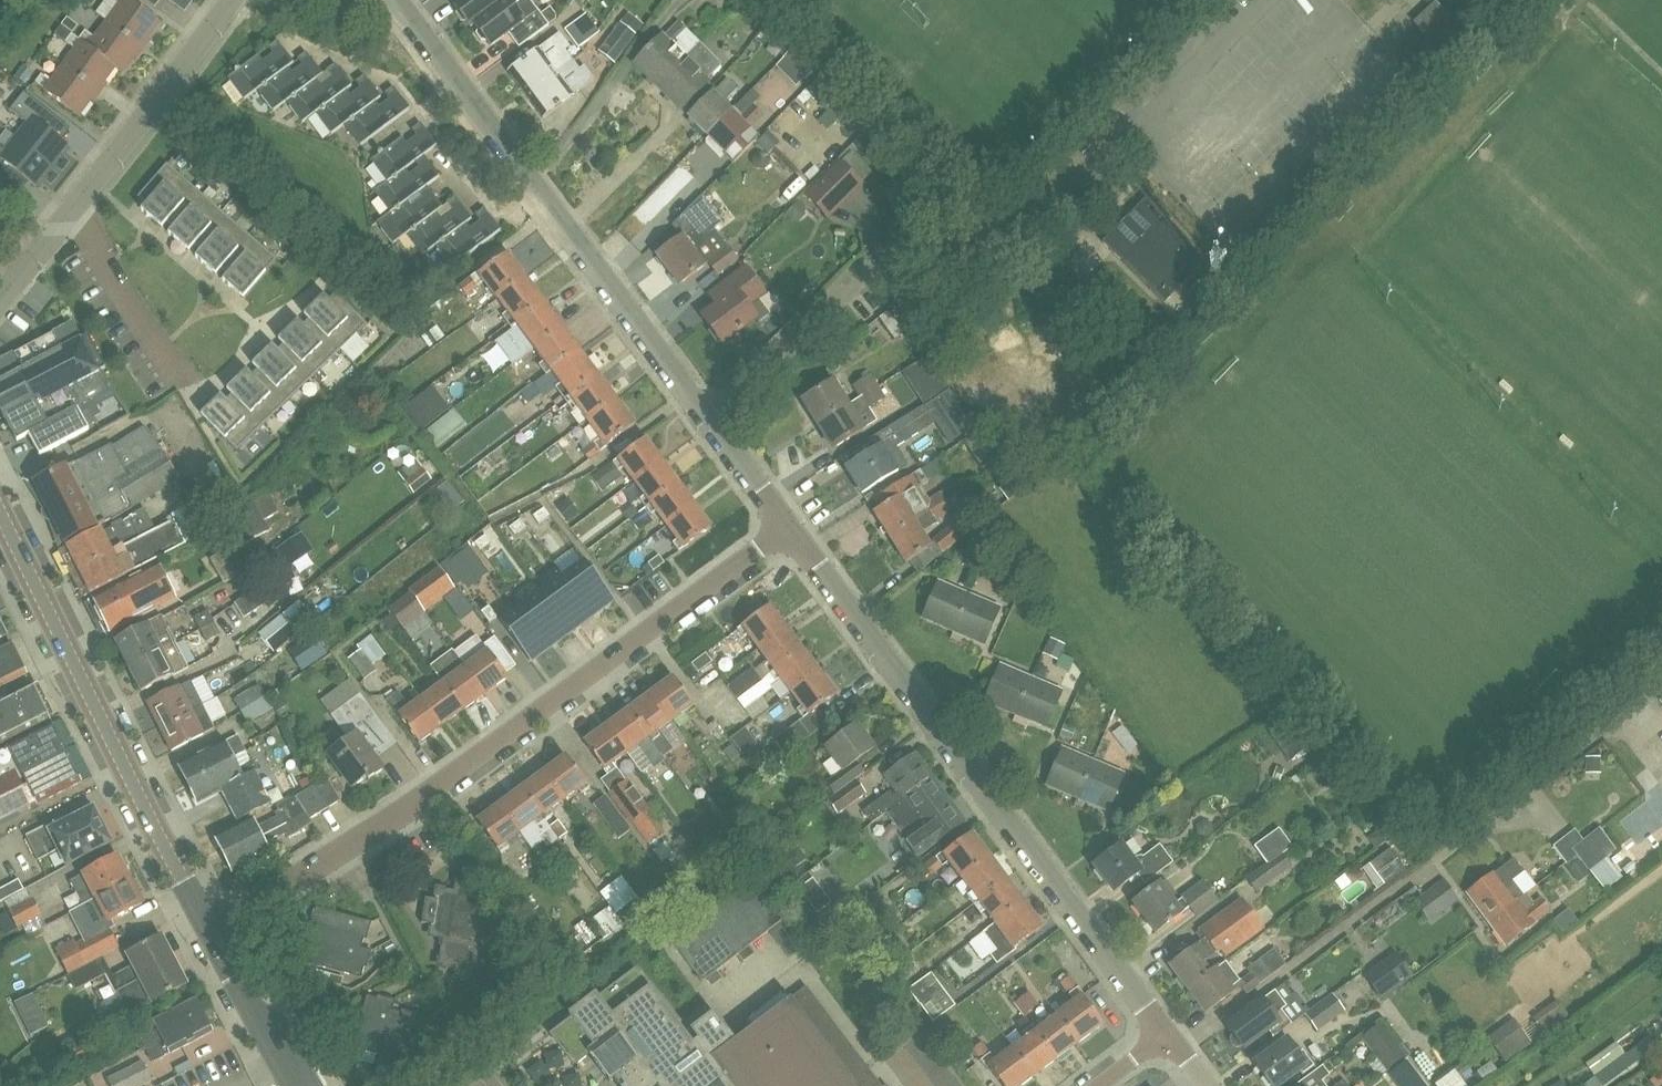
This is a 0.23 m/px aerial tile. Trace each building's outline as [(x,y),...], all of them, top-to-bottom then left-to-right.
[(141,47),(160,21),(132,0),(112,0),(118,5),(106,21),(141,47)] [(505,0),(458,0),(453,4),(457,10),(455,14),(460,20),(465,20),(470,27),(474,24),(473,23),(505,0)] [(507,33),(518,48),(556,20),(555,15),(550,7),(540,15),(529,0),(505,0),(473,23),(474,24),(477,29),(475,34),(481,40),(485,40),(490,46),(507,33)] [(1498,13),(1511,0),(1485,0),(1498,13)] [(1414,22),(1426,35),(1402,57),(1422,78),(1467,35),(1448,15),(1436,2),(1414,22)] [(636,35),(637,35),(645,25),(628,12),(620,22),(599,50),(615,63),(619,57),(636,35)] [(578,47),(599,31),(586,13),(564,28),(578,47)] [(61,24),(72,33),(78,25),(67,17),(61,24)] [(141,47),(106,21),(94,37),(85,31),(79,39),(115,68),(123,73),(141,47)] [(760,39),(775,54),(791,37),(776,22),(760,39)] [(664,37),(662,35),(633,65),(656,87),(685,58),(699,44),(678,23),(664,37)] [(98,92),(115,68),(79,39),(59,25),(54,32),(75,48),(62,66),(98,92)] [(508,72),(525,95),(555,73),(554,71),(571,60),(565,51),(570,47),(560,34),(538,50),(508,72)] [(782,58),(805,81),(821,63),(800,41),(782,58)] [(685,58),(656,87),(681,111),(710,82),(707,79),(721,65),(699,44),(685,58)] [(292,61),(281,46),(262,60),(258,54),(227,77),(243,99),(257,89),(286,66),(292,61)] [(321,73),(309,57),(292,72),(286,66),(257,89),(273,111),(286,101),(316,77),(321,73)] [(554,71),(555,73),(525,95),(542,119),(573,96),(572,96),(592,81),(594,78),(584,66),(579,70),(571,60),(554,71)] [(98,92),(62,66),(51,80),(43,74),(36,83),(46,90),(45,91),(80,116),(98,92)] [(350,85),(338,69),(321,83),(316,77),(286,101),(302,123),(315,113),(345,88),(350,85)] [(714,93),(713,93),(689,117),(707,136),(731,111),(724,104),(738,90),(727,79),(714,93)] [(380,96),(368,80),(350,94),(345,88),(315,113),(331,134),(344,124),(374,100),(380,96)] [(839,123),(858,103),(839,84),(820,104),(839,123)] [(47,126),(55,116),(24,92),(11,109),(28,123),(17,137),(51,164),(68,143),(47,126)] [(409,108),(397,92),(378,105),(374,100),(344,124),(360,145),(409,108)] [(707,136),(709,138),(706,141),(706,144),(720,158),(725,153),(734,163),(758,139),(750,130),(749,129),(763,116),(752,105),(741,116),(734,108),(731,111),(707,136)] [(436,145),(424,128),(406,142),(401,136),(370,159),(386,181),(405,168),(423,155),(436,145)] [(767,154),(775,146),(764,134),(756,142),(767,154)] [(17,137),(6,150),(0,145),(0,174),(6,179),(14,168),(35,185),(51,164),(17,137)] [(439,176),(426,160),(408,173),(405,168),(386,181),(373,191),(389,212),(407,199),(426,186),(439,176)] [(861,184),(840,163),(807,196),(828,217),(861,184)] [(166,164),(137,198),(145,205),(141,210),(161,228),(166,223),(165,222),(194,188),(166,164)] [(193,246),(192,245),(221,212),(194,188),(165,222),(166,223),(172,228),(168,233),(189,251),(193,246)] [(436,210),(441,206),(430,191),(411,204),(407,199),(389,212),(376,222),(392,244),(405,234),(436,210)] [(681,237),(657,255),(679,285),(704,266),(692,250),(706,240),(716,232),(714,229),(723,223),(702,195),(672,226),(681,237)] [(1146,198),(1102,242),(1165,303),(1208,259),(1146,198)] [(470,218),(458,202),(440,216),(436,210),(405,234),(421,255),(434,245),(465,221),(470,218)] [(216,275),(220,270),(219,269),(248,235),(221,212),(192,245),(193,246),(200,252),(195,257),(216,275)] [(500,229),(488,213),(469,227),(465,221),(434,245),(450,267),(500,229)] [(248,235),(219,269),(220,270),(227,275),(222,280),(243,298),(276,259),(248,235)] [(716,253),(706,261),(708,263),(716,275),(717,276),(739,260),(739,259),(728,244),(716,253)] [(497,298),(498,298),(525,277),(507,252),(479,273),(477,271),(458,286),(465,295),(483,281),(497,298)] [(759,321),(769,313),(757,297),(765,291),(746,266),(708,295),(716,306),(703,316),(722,342),(756,317),(759,321)] [(525,277),(498,298),(507,310),(502,315),(510,326),(516,322),(514,320),(529,310),(532,314),(546,304),(525,277)] [(309,319),(340,350),(367,325),(336,293),(328,300),(323,295),(304,314),(309,319)] [(563,327),(546,304),(532,314),(529,310),(514,320),(516,322),(510,326),(519,338),(525,334),(534,347),(563,327)] [(905,332),(889,310),(878,318),(894,340),(905,332)] [(315,375),(340,350),(309,319),(302,325),(298,320),(278,339),(283,344),(284,344),(315,375)] [(2,415),(4,418),(4,417),(17,441),(28,435),(39,456),(89,430),(87,427),(80,413),(88,409),(93,419),(101,414),(97,406),(117,395),(101,370),(105,368),(88,335),(82,338),(72,321),(69,323),(69,324),(43,337),(40,338),(40,339),(11,354),(11,353),(8,355),(9,355),(0,359),(0,410),(2,415)] [(563,327),(534,347),(544,360),(539,364),(546,374),(551,370),(579,349),(563,327)] [(257,369),(258,369),(289,400),(315,375),(284,344),(283,344),(277,350),(272,345),(252,364),(257,369)] [(596,372),(579,349),(551,370),(561,382),(555,386),(563,397),(568,393),(571,396),(586,385),(583,381),(596,372)] [(906,371),(917,389),(937,376),(925,358),(906,371)] [(231,394),(232,394),(263,425),(289,400),(258,369),(257,369),(251,375),(246,370),(227,389),(231,394)] [(587,419),(588,420),(617,399),(599,375),(596,372),(583,381),(586,385),(571,396),(566,400),(573,410),(578,406),(587,418),(587,419)] [(870,374),(852,385),(860,398),(860,399),(878,387),(870,374)] [(535,382),(521,392),(528,401),(543,391),(540,388),(535,382)] [(832,382),(802,401),(818,425),(848,407),(832,382)] [(878,387),(860,399),(866,409),(867,410),(869,409),(885,398),(878,387)] [(237,451),(263,425),(232,394),(231,394),(225,400),(220,395),(201,414),(237,451)] [(437,420),(419,397),(401,411),(419,434),(437,420)] [(617,399),(588,420),(601,437),(582,451),(588,459),(607,445),(607,444),(635,423),(617,399)] [(848,407),(818,425),(834,449),(863,430),(856,419),(870,410),(869,409),(867,410),(866,409),(860,399),(848,407)] [(431,453),(468,425),(454,408),(417,435),(431,453)] [(847,468),(846,468),(862,494),(880,483),(895,473),(898,471),(907,465),(896,447),(898,445),(898,446),(919,432),(916,427),(909,415),(887,429),(865,443),(857,447),(863,458),(847,468)] [(51,474),(35,482),(66,542),(110,519),(111,521),(132,508),(132,507),(147,498),(172,483),(178,478),(154,437),(144,427),(113,445),(112,443),(51,474)] [(475,435),(447,449),(453,462),(482,448),(475,435)] [(645,439),(612,463),(618,471),(623,467),(633,481),(661,461),(645,439)] [(661,461),(633,481),(644,496),(640,499),(645,507),(677,483),(661,461)] [(920,470),(898,485),(905,497),(921,487),(928,483),(920,470)] [(946,501),(964,490),(958,481),(940,492),(940,491),(929,499),(921,487),(905,497),(898,485),(874,500),(880,509),(874,513),(890,538),(946,502),(946,501)] [(677,483),(645,507),(651,514),(656,510),(667,525),(694,505),(677,483)] [(225,516),(240,545),(269,529),(263,519),(278,511),(265,488),(248,497),(251,502),(225,516)] [(566,498),(556,507),(567,521),(578,513),(566,498)] [(946,502),(890,538),(906,563),(932,547),(922,532),(938,522),(936,521),(952,511),(946,502)] [(633,505),(622,513),(627,520),(638,513),(633,505)] [(694,505),(667,525),(677,539),(672,543),(678,551),(710,527),(694,505)] [(143,508),(129,515),(111,524),(112,527),(102,532),(100,529),(67,545),(92,593),(203,536),(188,506),(172,514),(175,520),(155,530),(143,508)] [(544,507),(533,516),(539,523),(550,515),(544,507)] [(932,539),(943,553),(977,525),(966,511),(932,539)] [(515,535),(526,527),(520,519),(509,527),(515,535)] [(301,533),(276,549),(289,567),(313,551),(301,533)] [(492,542),(486,534),(475,543),(480,550),(492,542)] [(246,570),(232,545),(210,559),(224,583),(246,570)] [(475,546),(448,562),(463,589),(491,573),(475,546)] [(648,563),(653,570),(664,562),(659,555),(648,563)] [(564,578),(591,616),(612,600),(612,599),(585,562),(564,578)] [(153,606),(173,596),(157,564),(93,596),(111,630),(154,608),(153,606)] [(981,578),(992,583),(998,570),(986,565),(981,578)] [(422,609),(425,612),(456,589),(439,566),(408,589),(409,590),(408,590),(422,609)] [(571,631),(591,616),(564,578),(543,593),(571,631)] [(954,632),(969,595),(938,582),(923,619),(954,632)] [(258,589),(235,603),(244,617),(266,602),(258,589)] [(422,609),(408,590),(393,603),(407,621),(422,609)] [(571,631),(543,593),(523,608),(551,646),(571,631)] [(1000,608),(969,595),(954,632),(985,645),(1000,608)] [(758,647),(785,627),(768,605),(736,629),(743,637),(748,634),(758,647)] [(488,606),(480,612),(488,623),(496,617),(488,606)] [(530,661),(551,646),(523,608),(501,624),(529,661),(529,660),(530,661)] [(201,629),(214,622),(208,609),(194,616),(201,629)] [(299,632),(282,613),(257,633),(274,653),(299,632)] [(391,614),(381,622),(390,632),(400,624),(391,614)] [(129,666),(173,643),(166,630),(168,629),(161,615),(146,623),(147,625),(116,641),(129,666)] [(8,635),(0,619),(0,639),(8,635)] [(220,634),(214,622),(201,629),(207,641),(220,634)] [(758,647),(767,659),(761,663),(769,674),(802,650),(785,627),(758,647)] [(313,635),(289,652),(302,671),(327,655),(313,635)] [(483,644),(476,635),(453,651),(465,666),(465,667),(485,694),(507,677),(483,644)] [(1049,638),(1044,649),(1059,657),(1065,645),(1049,638)] [(26,674),(11,642),(0,647),(0,686),(26,674)] [(173,643),(129,666),(141,690),(173,673),(173,675),(188,668),(181,655),(179,656),(173,643)] [(360,650),(350,658),(365,679),(376,670),(372,665),(361,649),(360,650)] [(789,688),(791,692),(818,672),(802,650),(769,674),(761,680),(738,697),(746,707),(772,688),(770,686),(775,682),(775,681),(780,677),(789,688)] [(705,652),(691,662),(697,671),(712,660),(705,652)] [(1015,715),(1031,678),(1000,666),(985,702),(1015,715)] [(447,672),(439,677),(463,710),(485,694),(465,667),(451,677),(447,672)] [(737,696),(758,680),(750,669),(729,684),(729,685),(737,696)] [(835,694),(818,672),(791,692),(801,705),(796,709),(803,718),(835,694)] [(651,693),(671,720),(685,710),(688,715),(697,708),(673,676),(651,693)] [(436,688),(421,698),(442,726),(463,710),(439,677),(432,683),(436,688)] [(1062,691),(1031,678),(1015,715),(1046,728),(1062,691)] [(190,681),(180,686),(147,702),(160,726),(192,710),(217,697),(202,704),(190,681)] [(50,719),(31,683),(0,699),(0,744),(50,719)] [(266,696),(259,685),(234,700),(242,712),(266,696)] [(398,691),(394,693),(391,689),(383,695),(419,743),(442,726),(421,698),(421,699),(414,688),(409,692),(416,702),(410,707),(398,691)] [(663,756),(673,749),(659,730),(671,720),(651,693),(628,710),(652,742),(663,756)] [(369,779),(383,769),(359,737),(380,721),(360,694),(331,715),(349,739),(327,755),(352,788),(367,777),(369,779)] [(280,696),(272,701),(271,701),(277,711),(287,705),(282,695),(280,696)] [(273,707),(266,696),(242,712),(248,722),(273,707)] [(217,697),(192,710),(160,726),(172,750),(215,728),(211,721),(226,714),(217,697)] [(665,759),(663,756),(652,742),(628,710),(627,711),(624,707),(613,715),(616,719),(606,726),(626,753),(637,746),(653,768),(665,759)] [(1267,729),(1290,762),(1312,746),(1289,714),(1267,729)] [(810,736),(799,721),(770,742),(782,757),(810,736)] [(39,804),(82,782),(52,723),(8,746),(15,759),(9,762),(3,750),(0,751),(0,821),(31,806),(33,810),(40,806),(39,804)] [(834,794),(856,779),(864,773),(855,761),(874,747),(856,724),(825,747),(842,770),(825,782),(834,794)] [(1063,724),(1059,735),(1071,739),(1075,729),(1063,724)] [(584,743),(608,775),(616,769),(612,764),(626,753),(606,726),(584,743)] [(679,727),(669,733),(678,749),(688,742),(679,727)] [(730,738),(742,755),(757,744),(745,727),(730,738)] [(1120,743),(1129,736),(1122,727),(1113,734),(1120,743)] [(188,784),(234,761),(232,757),(246,750),(238,735),(179,765),(188,784)] [(724,751),(731,761),(739,755),(732,746),(724,751)] [(1077,798),(1093,761),(1062,749),(1047,785),(1077,798)] [(888,790),(868,806),(862,810),(872,823),(886,812),(886,813),(932,780),(914,755),(886,775),(898,791),(892,795),(888,790)] [(566,756),(544,773),(564,800),(578,789),(582,794),(590,788),(566,756)] [(234,761),(188,784),(198,802),(223,790),(255,773),(254,771),(258,769),(253,758),(237,766),(234,761)] [(1123,774),(1093,761),(1077,798),(1108,811),(1123,774)] [(238,819),(271,802),(259,781),(255,773),(223,790),(238,819)] [(564,800),(544,773),(521,789),(545,821),(553,815),(550,810),(564,800)] [(326,777),(314,784),(328,807),(340,800),(326,777)] [(856,779),(834,794),(823,803),(834,818),(867,794),(856,779)] [(932,780),(886,813),(903,835),(900,837),(917,859),(964,823),(932,780)] [(647,842),(649,840),(662,831),(647,811),(648,810),(626,781),(610,792),(632,822),(647,842)] [(296,795),(305,811),(310,818),(328,807),(314,784),(303,791),(296,795)] [(545,821),(521,789),(499,805),(519,833),(534,822),(538,826),(545,821)] [(276,805),(278,810),(275,811),(277,815),(257,826),(252,817),(215,836),(224,854),(305,811),(296,795),(276,805)] [(506,842),(519,833),(499,805),(477,822),(501,854),(510,847),(506,842)] [(64,823),(62,818),(27,836),(39,860),(59,850),(66,866),(112,843),(94,808),(64,823)] [(305,811),(224,854),(233,871),(270,852),(265,843),(286,832),(289,837),(299,831),(299,830),(312,822),(310,818),(305,811)] [(727,847),(704,815),(687,828),(710,859),(727,847)] [(727,816),(718,822),(731,840),(740,834),(727,816)] [(629,831),(619,817),(607,825),(618,840),(629,831)] [(567,832),(558,819),(550,825),(559,838),(567,832)] [(1625,879),(1606,857),(1616,849),(1600,826),(1572,849),(1587,870),(1588,869),(1608,893),(1625,879)] [(551,828),(540,836),(548,847),(559,839),(551,828)] [(1266,865),(1282,854),(1292,847),(1279,828),(1254,846),(1265,864),(1266,865)] [(971,833),(943,854),(942,852),(923,866),(931,875),(949,862),(962,879),(990,858),(971,833)] [(1160,845),(1143,858),(1142,856),(1131,858),(1122,845),(1094,865),(1114,892),(1138,874),(1145,883),(1173,862),(1160,845)] [(432,875),(458,859),(451,848),(425,864),(432,875)] [(1389,849),(1368,865),(1383,884),(1404,868),(1389,849)] [(1266,865),(1265,864),(1246,878),(1256,893),(1291,867),(1282,854),(1266,865)] [(86,904),(130,881),(117,856),(70,881),(82,905),(86,904)] [(990,858),(962,879),(962,880),(963,879),(973,892),(967,896),(974,905),(1007,880),(990,858)] [(1526,892),(1522,896),(1511,881),(1523,872),(1513,859),(1467,893),(1489,922),(1517,900),(1526,893),(1526,892)] [(605,937),(626,925),(618,912),(639,898),(625,875),(601,890),(611,906),(593,918),(605,937)] [(702,982),(784,919),(751,877),(670,940),(702,982)] [(0,888),(0,901),(24,888),(18,878),(0,888)] [(798,889),(817,914),(831,903),(813,878),(798,889)] [(1453,879),(1418,897),(1430,919),(1464,901),(1453,879)] [(1007,880),(974,905),(981,914),(986,909),(995,922),(982,932),(983,933),(1023,902),(1007,880)] [(142,904),(130,881),(86,904),(82,905),(69,913),(83,940),(77,943),(74,939),(56,948),(69,972),(119,946),(108,927),(109,922),(142,904)] [(493,897),(476,894),(477,884),(457,881),(456,891),(437,888),(435,899),(425,898),(421,923),(431,924),(430,935),(442,937),(437,966),(456,969),(455,977),(473,980),(471,991),(491,994),(494,975),(516,979),(519,958),(512,957),(515,939),(506,937),(509,918),(490,915),(493,897)] [(1218,901),(1204,882),(1183,897),(1183,898),(1175,903),(1160,883),(1134,902),(1157,933),(1183,913),(1182,913),(1190,907),(1197,916),(1218,901)] [(1526,893),(1517,900),(1489,922),(1505,943),(1550,910),(1541,897),(1534,903),(1526,893)] [(33,897),(9,910),(18,927),(43,914),(33,897)] [(1188,989),(1224,961),(1217,952),(1221,950),(1226,956),(1264,927),(1243,899),(1200,931),(1205,938),(1169,965),(1188,989)] [(1042,927),(1023,902),(983,933),(996,950),(990,955),(997,963),(1015,950),(1014,948),(1042,927)] [(316,935),(362,947),(364,939),(361,938),(363,931),(369,932),(371,922),(316,907),(311,925),(318,927),(316,935)] [(772,936),(788,958),(799,949),(783,928),(772,936)] [(316,935),(311,953),(309,963),(316,966),(360,977),(363,967),(360,966),(362,961),(367,963),(371,950),(362,947),(316,935)] [(117,973),(113,975),(103,956),(68,974),(76,989),(106,973),(116,991),(129,1015),(188,984),(162,936),(127,955),(133,965),(117,974),(117,973)] [(946,960),(955,975),(982,958),(972,943),(946,960)] [(390,945),(383,948),(387,955),(393,952),(390,945)] [(1240,982),(1224,961),(1188,989),(1206,1013),(1234,991),(1241,985),(1247,993),(1272,974),(1287,964),(1275,948),(1247,969),(1251,974),(1240,982)] [(1395,952),(1363,976),(1381,1001),(1413,977),(1395,952)] [(805,988),(790,999),(789,999),(751,1028),(734,1040),(713,1012),(685,1033),(649,987),(635,968),(598,996),(595,993),(568,1014),(570,1017),(549,1033),(573,1066),(588,1054),(590,1056),(605,1077),(609,1082),(614,1078),(620,1085),(880,1085),(805,988)] [(955,1005),(931,972),(909,989),(933,1022),(955,1005)] [(343,977),(330,974),(328,982),(341,985),(343,977)] [(1057,1014),(1079,1042),(1103,1024),(1082,996),(1084,995),(1069,976),(1060,983),(1074,1001),(1057,1014)] [(751,1028),(789,999),(781,988),(742,1017),(751,1028)] [(1264,1000),(1228,1025),(1234,1034),(1233,1035),(1232,1036),(1232,1037),(1231,1038),(1231,1040),(1231,1041),(1232,1042),(1233,1043),(1234,1045),(1234,1046),(1235,1046),(1237,1047),(1238,1047),(1239,1047),(1241,1047),(1242,1046),(1244,1049),(1269,1031),(1274,1039),(1293,1024),(1282,1009),(1287,1006),(1277,991),(1264,1000)] [(1015,1001),(1025,1015),(1036,1006),(1026,993),(1015,1001)] [(1319,1031),(1332,1022),(1346,1011),(1333,994),(1306,1015),(1319,1031)] [(380,1055),(393,1009),(396,999),(384,996),(382,1002),(376,1001),(377,998),(367,995),(354,1040),(365,1043),(363,1050),(380,1055)] [(183,1023),(203,1012),(194,996),(152,1018),(155,1023),(137,1032),(145,1047),(162,1038),(163,1039),(173,1034),(175,1036),(187,1030),(183,1023)] [(1556,1000),(1532,1018),(1544,1034),(1544,1035),(1568,1017),(1556,1000)] [(393,1009),(380,1055),(389,1058),(387,1064),(404,1069),(420,1013),(408,1010),(407,1016),(402,1015),(402,1012),(393,1009)] [(213,1031),(203,1012),(183,1023),(187,1030),(175,1036),(173,1034),(163,1039),(162,1038),(145,1047),(153,1062),(213,1031)] [(430,1016),(420,1013),(404,1069),(421,1074),(423,1067),(432,1070),(445,1024),(435,1021),(435,1024),(428,1022),(430,1016)] [(1044,1025),(1040,1020),(1031,1026),(1056,1059),(1079,1042),(1057,1014),(1056,1015),(1057,1015),(1044,1025)] [(1022,1033),(1031,1027),(1023,1017),(1015,1023),(1022,1033)] [(43,1018),(26,1026),(31,1036),(48,1027),(43,1018)] [(1360,1037),(1386,1070),(1406,1055),(1380,1022),(1360,1037)] [(1031,1027),(1022,1033),(1026,1039),(1014,1048),(1013,1047),(1012,1047),(1034,1076),(1056,1059),(1031,1026),(1031,1027)] [(1520,1028),(1494,1048),(1506,1064),(1532,1044),(1532,1043),(1520,1028)] [(48,1059),(56,1076),(99,1055),(91,1038),(48,1059)] [(1288,1040),(1255,1064),(1272,1085),(1279,1085),(1300,1070),(1303,1075),(1315,1067),(1303,1051),(1299,1054),(1288,1040)] [(1012,1047),(995,1060),(981,1042),(972,1049),(987,1068),(988,1066),(1003,1085),(1021,1085),(1034,1076),(1012,1047)] [(1624,1054),(1619,1046),(1611,1052),(1617,1059),(1624,1054)] [(1633,1065),(1625,1055),(1610,1066),(1617,1077),(1633,1065)] [(111,1085),(140,1085),(153,1080),(143,1060),(107,1078),(111,1085)] [(1388,1075),(1396,1085),(1425,1085),(1407,1061),(1388,1075)] [(1497,1072),(1490,1062),(1476,1072),(1483,1082),(1497,1072)] [(1436,1085),(1467,1085),(1452,1066),(1432,1081),(1436,1085)] [(1595,1079),(1589,1066),(1569,1077),(1574,1085),(1580,1085),(1595,1079)]
